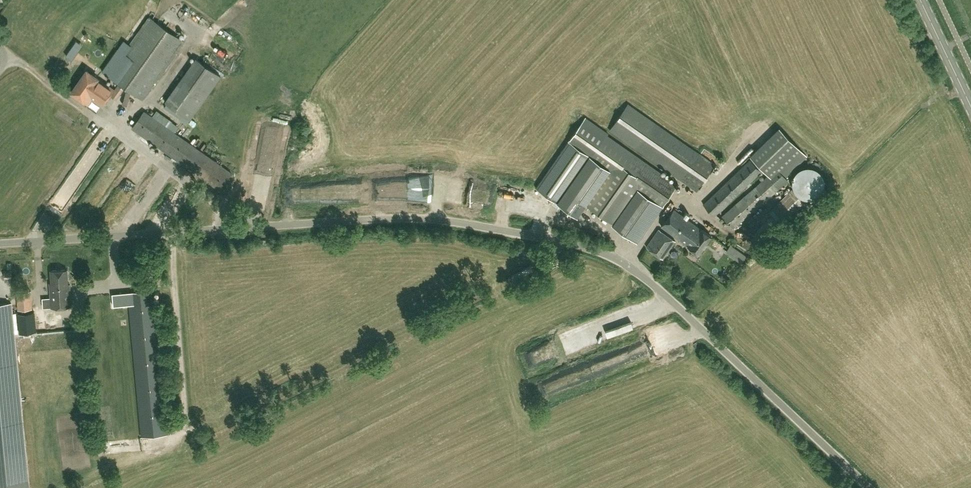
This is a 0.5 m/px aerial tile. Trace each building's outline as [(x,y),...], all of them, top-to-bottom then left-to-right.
[(237,16),(245,10),(242,6),(234,11),(237,16)] [(222,30),(234,19),(229,13),(216,24),(222,30)] [(143,99),(184,41),(150,17),(122,57),(120,56),(114,64),(109,61),(102,71),(143,99)] [(190,119),(221,75),(196,58),(166,101),(190,119)] [(226,59),(222,61),(232,77),(244,69),(239,62),(231,67),(226,59)] [(101,106),(114,88),(87,69),(71,91),(87,103),(91,98),(101,106)] [(116,99),(124,88),(118,84),(111,95),(116,99)] [(697,190),(716,163),(628,102),(609,129),(697,190)] [(219,189),(231,173),(144,111),(132,127),(219,189)] [(607,132),(585,117),(570,139),(569,139),(535,188),(577,217),(587,204),(616,225),(615,227),(636,243),(659,211),(678,184),(608,134),(609,133),(607,132)] [(733,228),(788,180),(786,177),(808,156),(779,127),(750,155),(768,174),(722,215),(733,228)] [(749,159),(703,204),(715,216),(749,183),(762,171),(749,159)] [(804,197),(810,197),(815,195),(819,191),(822,187),(823,183),(823,178),(821,173),(817,169),(813,166),(808,165),(803,166),(798,168),(794,171),(792,175),(791,179),(791,183),(792,188),(796,192),(799,195),(804,197)] [(92,191),(106,197),(110,188),(96,182),(92,191)] [(804,202),(791,189),(773,207),(759,222),(762,225),(753,235),(762,245),(774,232),(804,202)] [(699,254),(712,236),(674,208),(661,226),(686,245),(687,245),(699,254)] [(663,258),(675,240),(659,229),(646,247),(663,258)] [(68,290),(67,269),(51,270),(51,285),(50,285),(51,307),(71,306),(70,290),(68,290)] [(18,309),(32,308),(31,290),(16,291),(18,309)] [(128,292),(112,294),(114,306),(129,304),(142,436),(166,434),(153,290),(128,292)] [(11,303),(0,304),(0,487),(29,487),(11,303)] [(34,312),(19,313),(21,333),(36,331),(34,312)] [(650,346),(676,337),(673,329),(647,338),(650,346)] [(109,443),(112,451),(125,447),(123,439),(109,443)]
